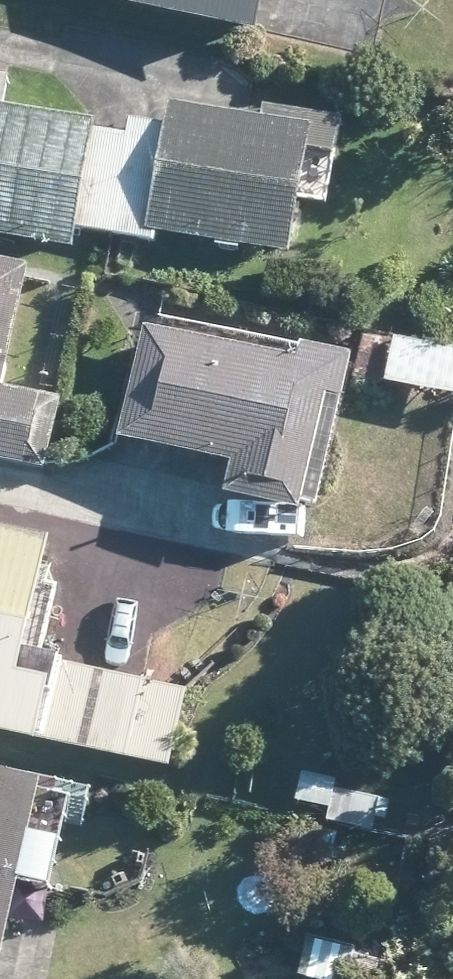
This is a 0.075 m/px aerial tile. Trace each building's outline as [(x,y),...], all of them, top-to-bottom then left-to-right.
[(261,37),(270,0),(100,0),(261,37)] [(338,155),(343,130),(345,121),(267,108),(264,121),(172,103),(168,127),(131,120),(128,135),(110,234),(156,242),(157,232),(291,256),(302,199),(311,150),(338,155)] [(77,251),(81,229),(110,234),(128,135),(97,128),(98,124),(86,121),(0,106),(0,237),(77,251)] [(31,266),(0,260),(0,464),(51,475),(53,462),(66,400),(37,394),(25,390),(5,387),(28,280),(31,266)] [(304,345),(303,351),(301,361),(146,328),(145,335),(121,441),(237,467),(229,498),(305,515),(307,504),(324,508),(352,377),(357,357),(304,345)] [(365,335),(356,377),(381,384),(391,339),(365,335)] [(398,340),(389,384),(452,396),(452,350),(398,340)] [(143,680),(26,654),(52,537),(0,526),(0,735),(40,743),(41,739),(171,766),(188,689),(143,680)] [(45,779),(0,768),(0,974),(45,779)] [(381,798),(337,790),(339,779),(303,773),(298,801),(331,807),(327,822),(374,832),(381,798)] [(321,978),(349,978),(356,946),(309,936),(301,968),(300,974),(321,978)]
